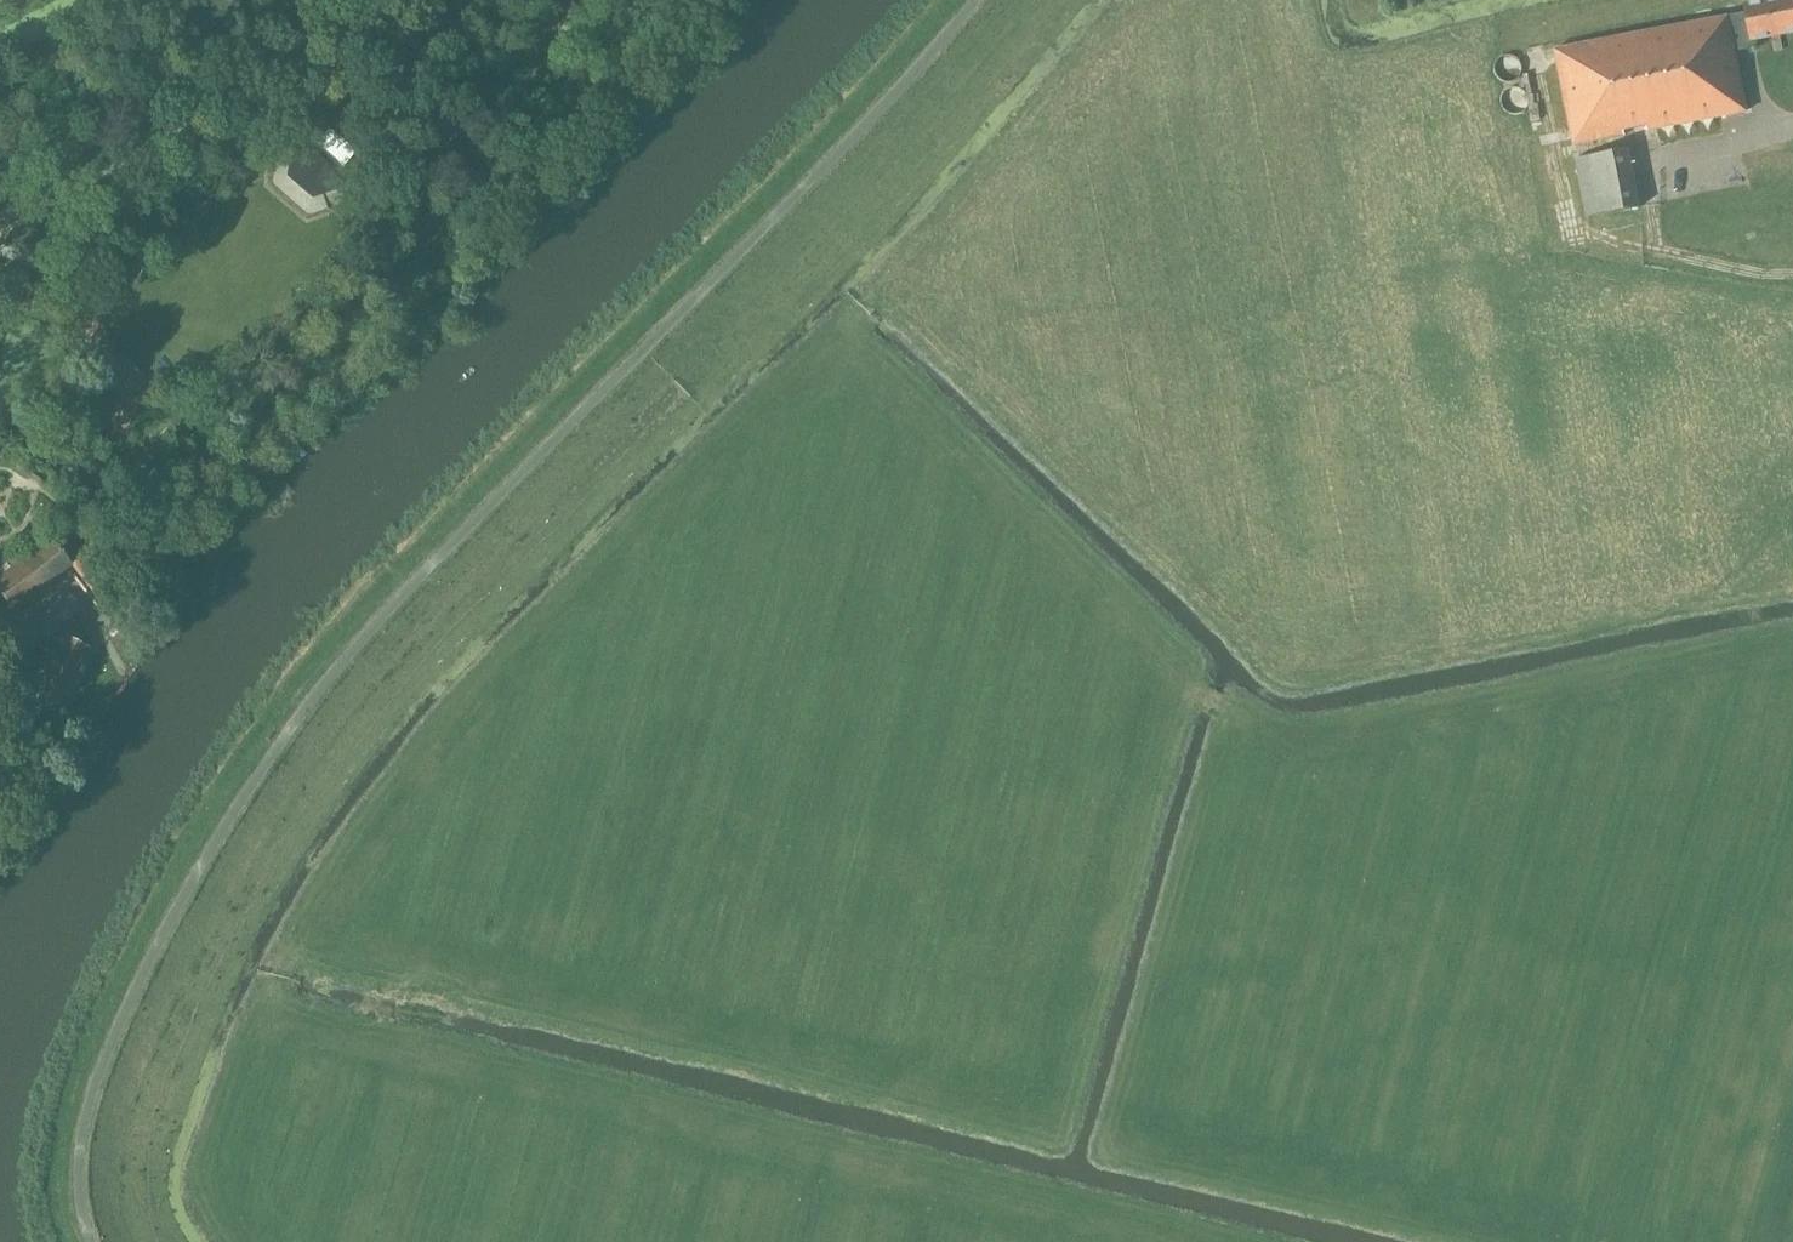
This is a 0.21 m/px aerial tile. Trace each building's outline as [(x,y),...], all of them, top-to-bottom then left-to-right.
[(1748,111),(1737,52),(1757,47),(1756,40),(1792,33),(1792,0),(1770,0),(1744,5),(1746,13),(1555,49),(1574,145),(1626,135),(1625,131),(1648,127),(1649,130),(1748,111)] [(1588,218),(1642,208),(1630,148),(1577,158),(1588,218)] [(72,564),(52,538),(0,578),(0,593),(14,612),(74,566),(72,564)] [(74,566),(109,613),(122,603),(87,556),(74,566)] [(58,714),(91,649),(81,644),(86,634),(70,625),(55,654),(43,648),(36,662),(48,668),(31,701),(58,714)]
